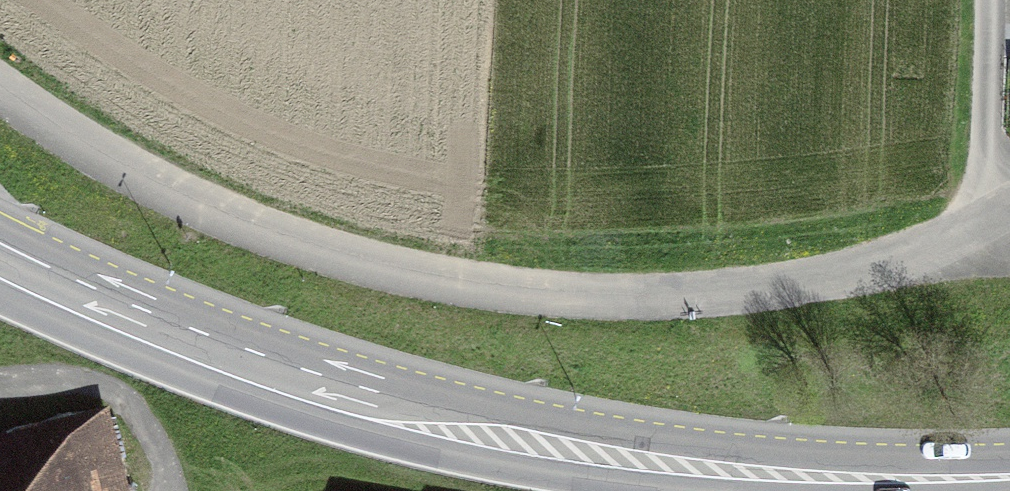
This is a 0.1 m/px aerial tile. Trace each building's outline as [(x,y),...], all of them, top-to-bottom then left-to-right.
[(0,445),(0,490),(113,490),(95,420),(0,445)]
